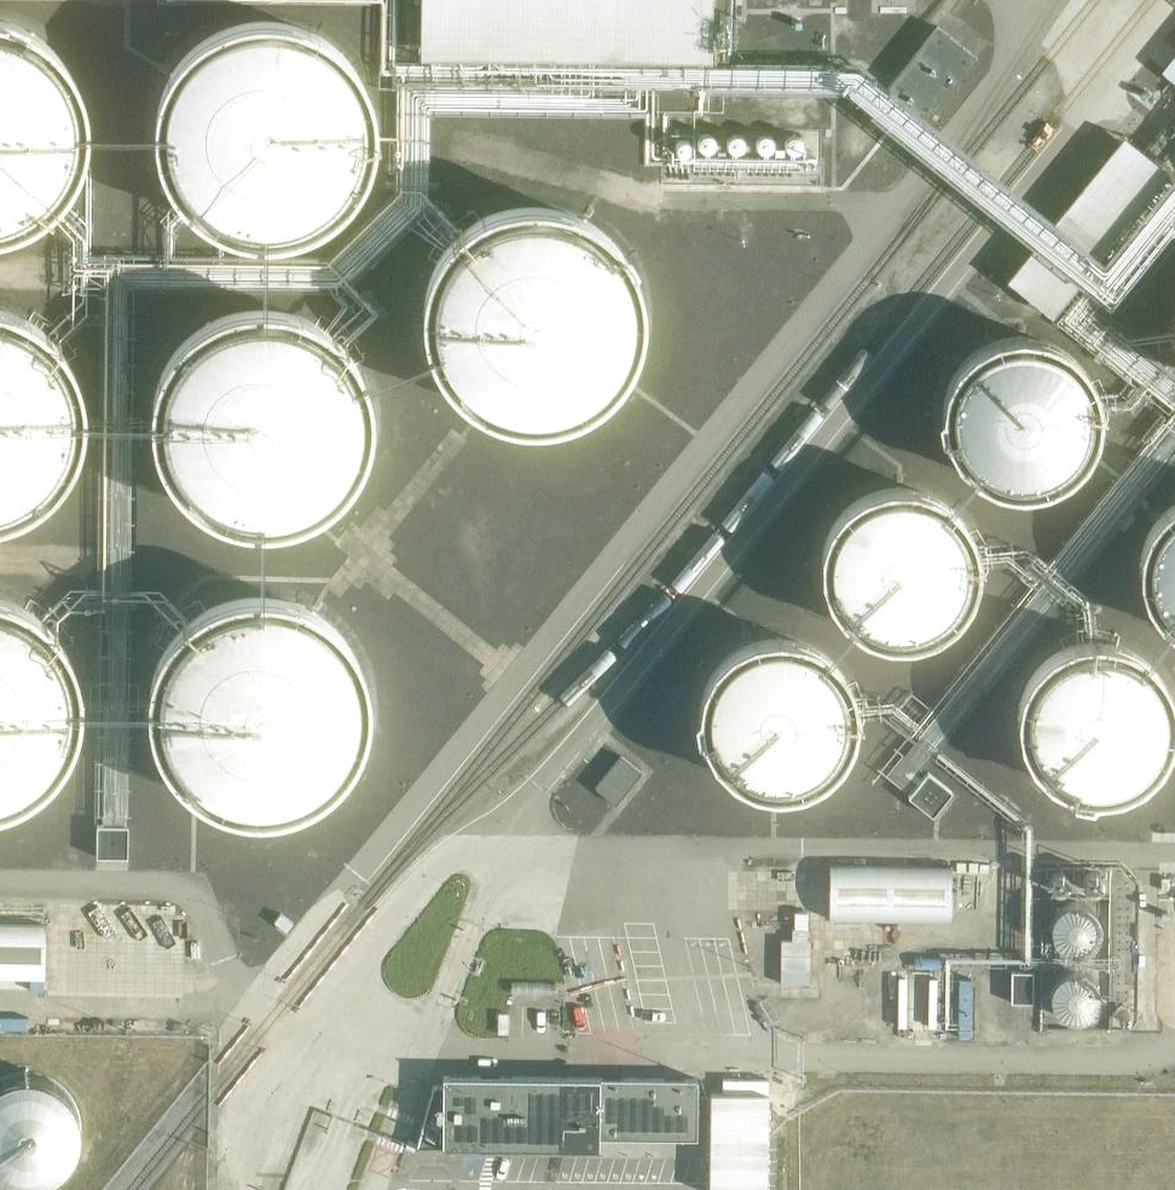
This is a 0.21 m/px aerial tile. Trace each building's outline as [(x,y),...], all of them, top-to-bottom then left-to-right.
[(422,56),(711,61),(712,0),(423,0),(422,56)] [(10,223),(25,215),(44,203),(54,191),(65,176),(73,158),(77,138),(78,120),(75,101),(69,84),(62,68),(48,52),(35,41),(15,30),(0,25),(0,225),(10,223)] [(259,233),(281,232),(301,228),(316,220),(335,208),(345,196),(355,181),(364,163),(368,143),(369,125),(366,106),(360,88),(353,73),(339,57),(326,46),(306,35),(288,29),(268,26),(248,27),(229,33),(210,41),(196,53),(182,67),(172,84),(164,103),(161,127),(164,151),(170,172),(180,190),(196,208),(213,220),(236,229),(259,233)] [(1167,171),(1121,134),(1006,278),(1052,315),(1167,171)] [(526,421),(548,420),(568,415),(584,408),(602,395),(613,383),(623,369),(631,350),(635,331),(636,313),(633,293),(627,276),(620,260),(606,245),(593,233),(574,222),(555,216),(535,214),(515,215),(496,220),(477,228),(463,240),(449,255),(439,272),(431,291),(428,315),(431,338),(437,359),(447,378),(464,395),(480,408),(503,417),(526,421)] [(14,510),(33,499),(48,485),(62,470),(70,450),(76,431),(76,409),(72,385),(66,369),(55,348),(42,335),(23,322),(3,313),(0,312),(0,514),(14,510)] [(284,521),(304,514),(323,504),(338,490),(352,475),(359,455),(365,436),(366,414),(361,390),(356,373),(344,353),(331,340),(313,326),(293,318),(268,313),(249,313),(227,318),(207,327),(190,340),(174,357),(163,378),(156,397),(153,417),(156,436),(161,453),(169,472),(179,488),(194,501),(212,512),(228,519),(248,523),(266,523),(284,521)] [(1011,334),(993,339),(979,345),(967,354),(956,367),(949,378),(943,393),(941,407),(941,422),(944,437),(949,451),(958,463),(968,474),(981,483),(995,490),(1009,492),(1022,494),(1039,491),(1052,487),(1066,479),(1076,470),(1087,458),(1094,444),(1098,430),(1100,414),(1099,401),(1094,384),(1086,369),(1076,355),(1061,345),(1045,338),(1028,335),(1011,334)] [(890,486),(872,491),(858,497),(846,506),(835,519),(828,530),(822,545),(820,559),(820,574),(823,589),(828,603),(837,615),(847,626),(860,635),(874,642),(888,644),(901,645),(918,643),(931,639),(945,631),(955,622),(966,609),(973,596),(977,582),(979,566),(978,553),(973,536),(965,521),(955,507),(940,497),(924,490),(907,486),(890,486)] [(1167,511),(1155,523),(1149,535),(1143,550),(1141,564),(1141,579),(1144,593),(1149,607),(1158,620),(1168,631),(1174,635),(1174,505),(1167,511)] [(280,808),(299,801),(318,791),(333,777),(347,762),(355,742),(360,723),(361,701),(357,677),(351,660),(340,640),(326,627),(308,613),(288,605),(264,600),(244,600),(223,605),(202,614),(186,627),(169,644),(158,665),(152,684),(149,704),(151,723),(156,741),(164,759),(174,775),(190,788),(207,799),(224,806),(243,810),(262,811),(280,808)] [(12,800),(30,790),(46,776),(60,761),(67,740),(73,722),(74,699),(69,675),(64,659),(52,639),(39,626),(21,612),(1,603),(0,603),(0,804),(12,800)] [(770,636),(752,641),(738,647),(726,656),(714,669),(708,680),(701,695),(700,709),(700,724),(703,738),(708,753),(717,765),(727,776),(740,784),(754,791),(768,794),(780,795),(797,793),(811,788),(824,780),(835,771),(845,759),(852,745),(857,732),(859,716),(857,702),(853,686),(844,670),(834,657),(819,647),(803,639),(786,636),(770,636)] [(1071,647),(1057,653),(1045,662),(1033,674),(1027,686),(1021,700),(1019,715),(1019,730),(1022,744),(1027,758),(1036,771),(1046,782),(1059,790),(1073,797),(1087,800),(1100,801),(1117,798),(1130,794),(1144,786),(1154,777),(1165,765),(1171,751),(1174,741),(1174,702),(1172,692),(1164,676),(1154,663),(1138,653),(1123,645),(1105,642),(1089,641),(1071,647)] [(627,794),(656,757),(634,740),(605,778),(627,794)] [(943,806),(967,771),(942,753),(917,788),(943,806)] [(141,849),(143,792),(112,791),(112,817),(109,817),(108,848),(141,849)] [(1027,846),(1028,812),(957,810),(956,844),(1027,846)] [(1158,814),(1158,828),(1174,828),(1174,815),(1158,814)] [(831,866),(830,918),(949,920),(950,868),(831,866)] [(1065,953),(1070,954),(1075,955),(1079,954),(1084,953),(1088,951),(1092,948),(1095,945),(1098,941),(1099,937),(1100,933),(1100,927),(1099,922),(1097,918),(1094,913),(1091,910),(1087,907),(1082,906),(1077,905),(1072,905),(1067,905),(1063,908),(1059,910),(1055,914),(1053,918),(1051,923),(1050,928),(1050,933),(1051,938),(1054,943),(1056,946),(1061,950),(1065,953)] [(0,916),(0,977),(45,978),(46,917),(0,916)] [(581,924),(595,1002),(608,1000),(606,987),(635,982),(633,970),(606,975),(603,956),(637,950),(634,934),(610,938),(607,919),(581,924)] [(825,922),(792,922),(793,972),(825,972),(825,922)] [(957,957),(957,945),(928,944),(928,955),(957,957)] [(1065,1022),(1070,1023),(1075,1024),(1079,1023),(1084,1022),(1089,1020),(1092,1018),(1095,1014),(1098,1010),(1099,1006),(1100,1002),(1100,996),(1099,991),(1098,987),(1095,982),(1091,979),(1087,976),(1082,975),(1077,974),(1073,974),(1068,974),(1063,977),(1059,980),(1056,983),(1053,987),(1051,992),(1050,997),(1050,1002),(1052,1007),(1054,1012),(1057,1015),(1061,1019),(1065,1022)] [(21,1075),(11,1077),(1,1081),(0,1081),(0,1178),(4,1180),(13,1183),(23,1185),(34,1184),(45,1182),(55,1177),(63,1171),(69,1163),(74,1156),(78,1146),(80,1133),(79,1123),(77,1110),(72,1101),(64,1091),(55,1084),(44,1078),(33,1076),(21,1075)] [(442,1146),(434,1146),(434,1147),(599,1149),(599,1137),(599,1077),(443,1076),(442,1146)] [(697,1138),(698,1078),(599,1077),(599,1137),(697,1138)] [(711,1091),(709,1189),(767,1189),(767,1159),(768,1136),(768,1079),(724,1078),(724,1092),(711,1091)]
